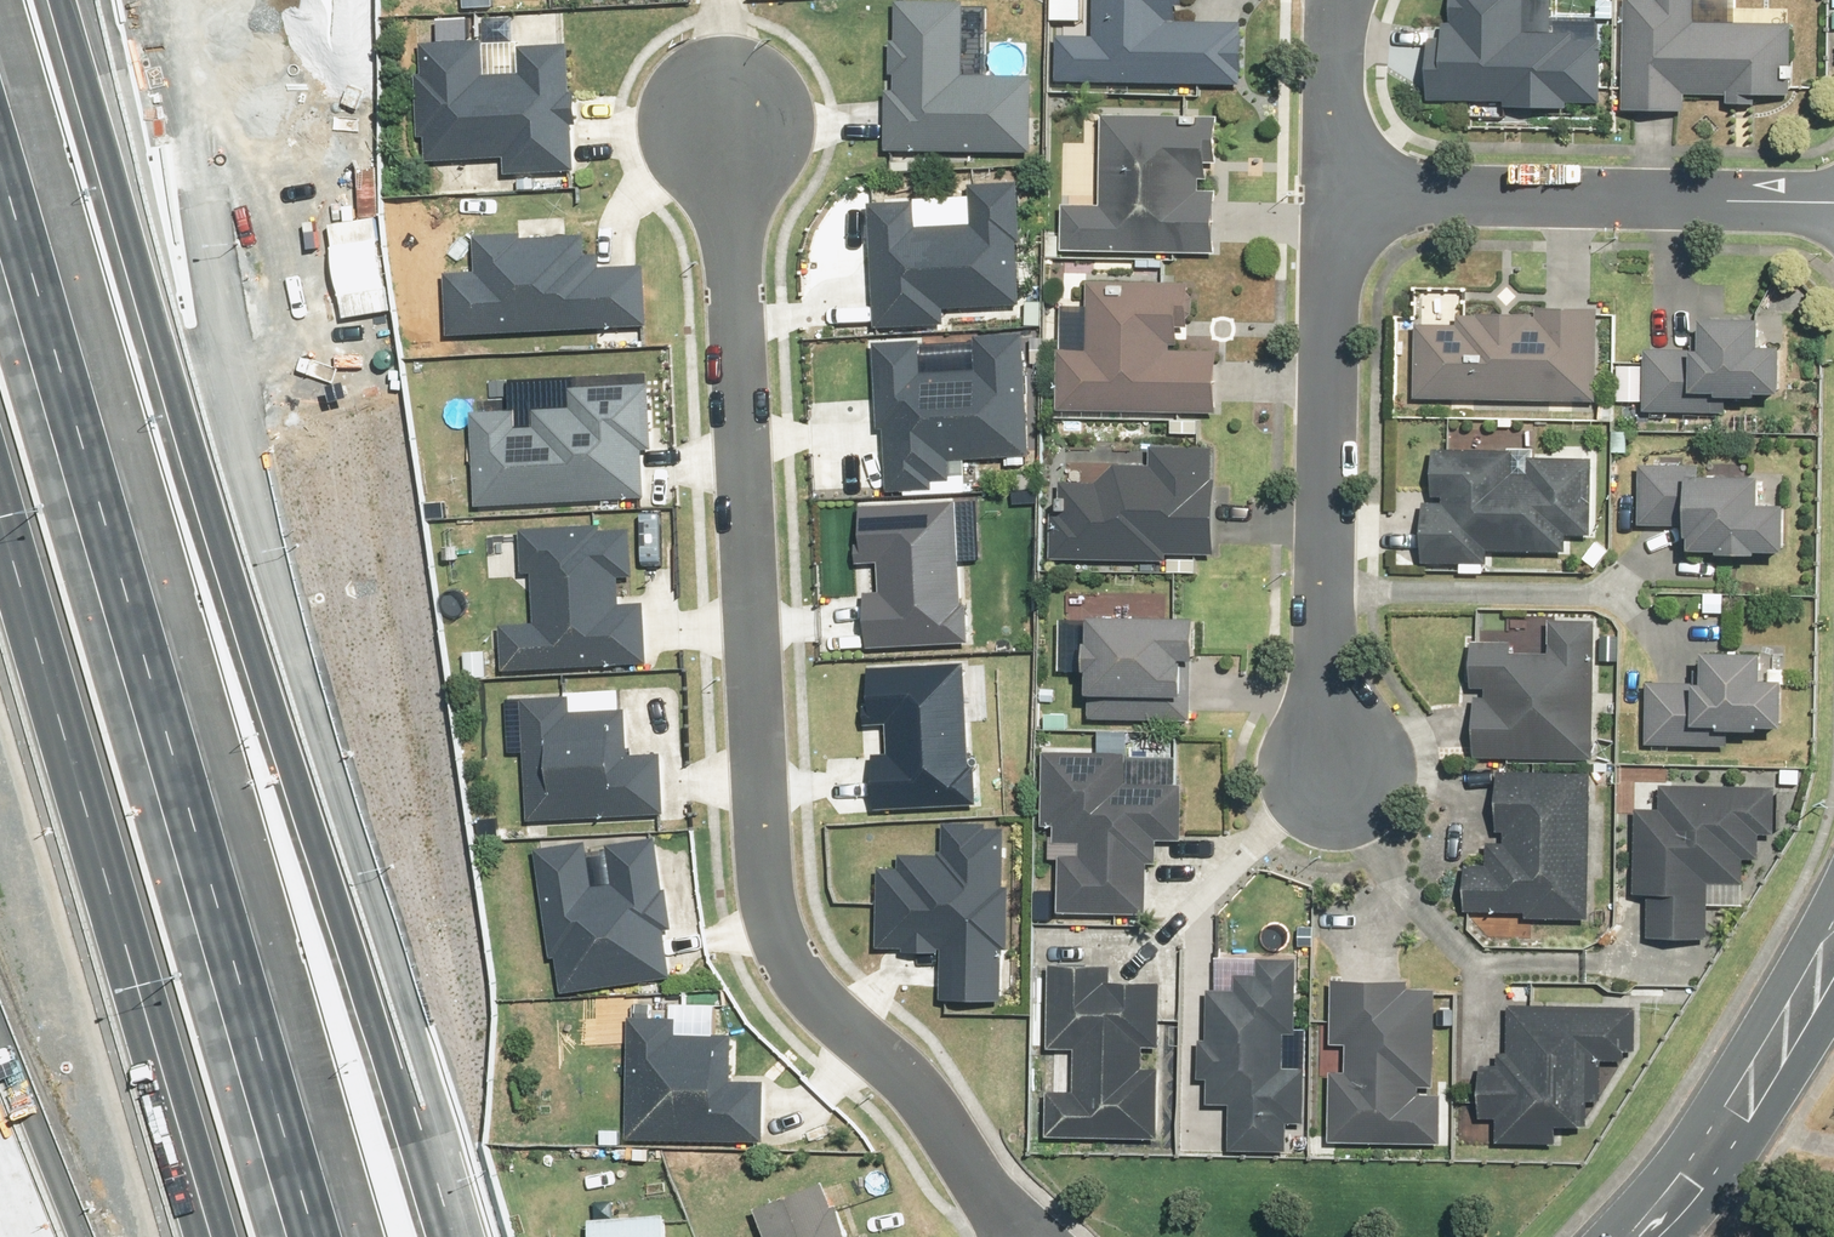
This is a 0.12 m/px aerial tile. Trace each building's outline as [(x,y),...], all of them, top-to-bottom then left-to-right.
[(1064,75),(1243,80),(1244,24),(1190,23),(1191,0),(1103,0),(1101,41),(1065,40),(1064,75)] [(1433,102),(1507,103),(1507,115),(1571,116),(1571,104),(1604,104),(1605,43),(1525,42),(1525,0),(1454,0),(1454,34),(1433,33),(1433,102)] [(1623,108),(1687,111),(1688,98),(1791,103),(1794,31),(1699,27),(1700,0),(1628,0),(1623,108)] [(892,79),(892,149),(1038,149),(1038,69),(975,69),(975,5),(908,5),(908,79),(892,79)] [(424,44),(433,168),(496,163),(498,188),(587,182),(577,45),(531,48),(534,79),(485,83),(482,40),(424,44)] [(1066,204),(1066,251),(1217,251),(1217,122),(1109,123),(1109,204),(1066,204)] [(863,188),(868,320),(954,317),(953,297),(1036,294),(1032,185),(987,187),(988,216),(926,218),(925,185),(863,188)] [(443,267),(446,340),(652,334),(650,266),(589,268),(587,228),(477,232),(478,265),(443,267)] [(1090,355),(1063,354),(1060,412),(1227,420),(1231,353),(1181,350),(1184,289),(1093,285),(1090,355)] [(1652,356),(1651,408),(1725,410),(1725,396),(1787,397),(1788,348),(1770,347),(1771,317),(1708,315),(1707,357),(1652,356)] [(1420,329),(1420,397),(1595,398),(1595,317),(1456,317),(1456,330),(1420,329)] [(871,337),(882,485),(964,480),(963,458),(1037,453),(1029,336),(988,339),(990,359),(930,363),(928,333),(871,337)] [(486,420),(489,500),(653,494),(649,393),(582,396),(583,415),(543,416),(543,438),(511,440),(510,419),(486,420)] [(1049,480),(1047,563),(1176,568),(1177,559),(1217,561),(1221,447),(1152,445),(1152,466),(1119,465),(1102,482),(1049,480)] [(1426,506),(1426,567),(1493,567),(1493,553),(1570,553),(1570,530),(1591,531),(1592,462),(1538,461),(1538,473),(1523,473),(1524,448),(1439,447),(1438,507),(1426,506)] [(1639,462),(1638,531),(1704,532),(1704,549),(1786,550),(1787,508),(1764,508),(1765,476),(1706,475),(1707,462),(1639,462)] [(861,595),(860,644),(953,647),(956,510),(858,507),(856,564),(891,564),(890,595),(861,595)] [(504,624),(506,669),(650,660),(647,606),(624,607),(622,584),(641,582),(639,536),(602,538),(601,525),(526,529),(529,574),(536,574),(539,622),(504,624)] [(1095,617),(1093,718),(1193,720),(1194,665),(1203,665),(1204,619),(1095,617)] [(1476,636),(1474,758),(1593,761),(1596,623),(1558,622),(1557,658),(1520,657),(1521,637),(1476,636)] [(1643,678),(1640,751),(1735,755),(1736,724),(1791,727),(1793,685),(1767,684),(1769,649),(1706,646),(1704,681),(1643,678)] [(872,747),(871,797),(964,799),(967,663),(869,660),(868,716),(902,717),(902,748),(872,747)] [(529,699),(537,814),(662,806),(659,758),(635,759),(631,710),(573,713),(572,696),(529,699)] [(1062,825),(1058,917),(1150,920),(1152,863),(1161,864),(1162,839),(1185,840),(1186,791),(1126,789),(1128,754),(1053,751),(1051,824),(1062,825)] [(1473,873),(1471,919),(1589,923),(1595,777),(1500,773),(1496,873),(1473,873)] [(1642,810),(1640,894),(1648,894),(1647,937),(1715,939),(1715,906),(1750,907),(1752,858),(1771,859),(1772,837),(1783,837),(1784,790),(1670,787),(1670,811),(1642,810)] [(880,844),(879,941),(946,942),(946,994),(1010,994),(1011,820),(945,820),(944,845),(880,844)] [(591,843),(532,854),(557,995),(690,971),(665,833),(616,842),(621,874),(598,878),(591,843)] [(1233,1106),(1233,1152),(1291,1153),(1291,1121),(1303,1122),(1303,1072),(1288,1072),(1288,1037),(1308,1037),(1309,954),(1263,953),(1262,976),(1238,976),(1238,992),(1211,991),(1210,1041),(1201,1041),(1201,1079),(1211,1079),(1210,1105),(1233,1106)] [(1048,1094),(1047,1137),(1158,1138),(1160,986),(1115,986),(1115,968),(1054,967),(1052,1048),(1079,1049),(1078,1095),(1048,1094)] [(1332,1077),(1332,1138),(1449,1140),(1450,1094),(1438,1094),(1439,997),(1414,996),(1414,984),(1334,983),(1333,1049),(1350,1049),(1350,1077),(1332,1077)] [(625,1010),(625,1141),(766,1142),(766,1082),(736,1082),(736,1031),(691,1031),(691,1010),(625,1010)] [(1499,1119),(1499,1148),(1566,1149),(1567,1128),(1594,1129),(1594,1101),(1605,1101),(1606,1056),(1638,1057),(1639,1012),(1513,1010),(1512,1069),(1487,1068),(1486,1118),(1499,1119)] [(762,1205),(776,1236),(854,1236),(830,1178),(762,1205)] [(594,1236),(670,1236),(669,1214),(593,1218),(594,1236)]
